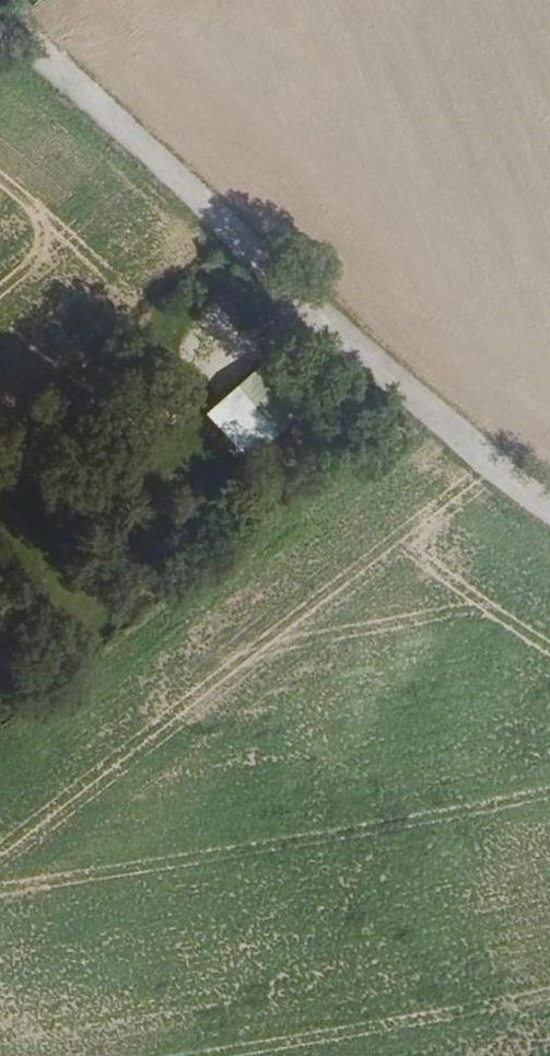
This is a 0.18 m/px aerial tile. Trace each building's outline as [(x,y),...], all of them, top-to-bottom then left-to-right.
[(268,359),(208,412),(249,459),(309,405),(268,359)]
